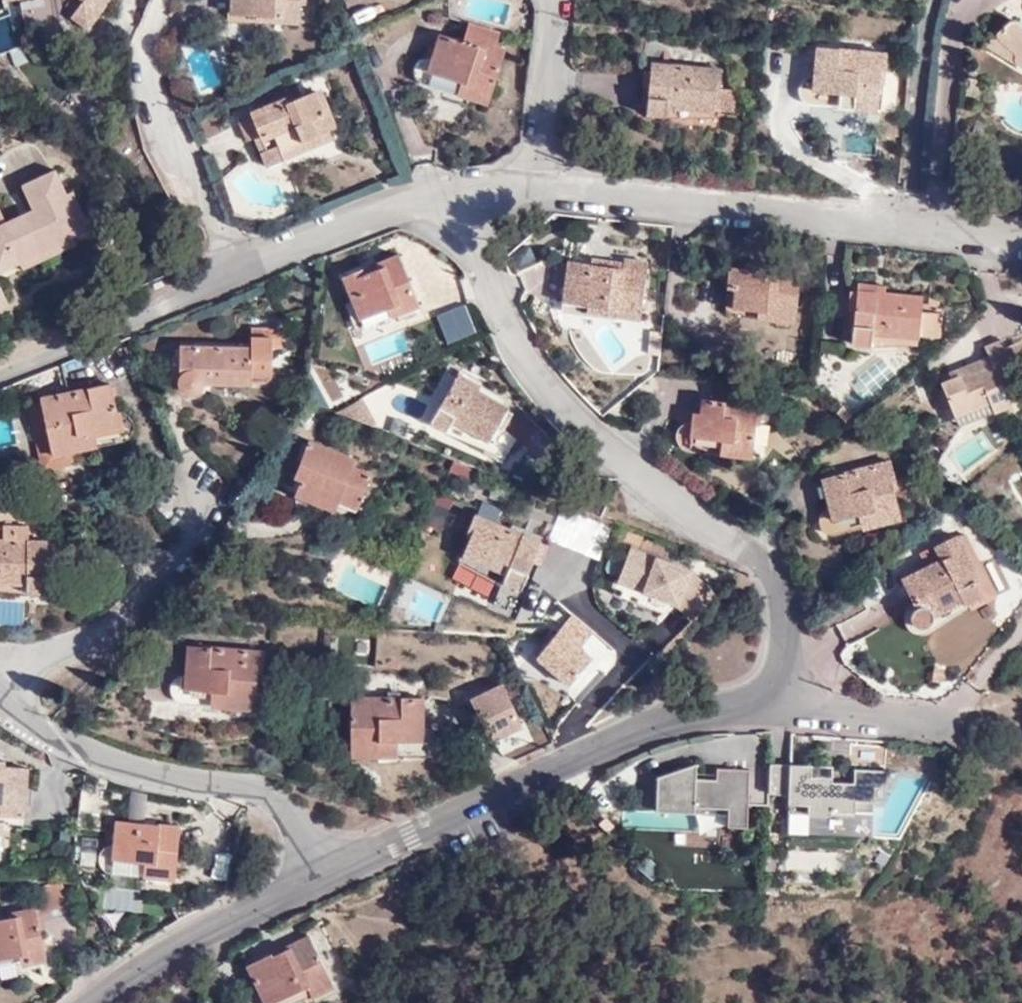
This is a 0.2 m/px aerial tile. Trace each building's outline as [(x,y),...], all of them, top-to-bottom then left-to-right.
[(83,2),(71,18),(87,30),(110,0),(81,0),(83,2)] [(230,17),(252,18),(252,9),(260,9),(259,19),(281,20),(281,25),(301,26),(302,6),(306,6),(306,0),(231,0),(230,17)] [(490,53),(493,46),(497,33),(466,23),(460,43),(490,53)] [(1015,25),(1009,29),(997,37),(1016,60),(1015,64),(1021,68),(1021,26),(1015,25)] [(503,49),(493,46),(490,53),(460,43),(438,36),(426,73),(458,83),(454,96),(484,106),(503,49)] [(1016,60),(997,37),(988,47),(1015,64),(1016,60)] [(891,58),(826,50),(820,85),(858,91),(857,109),(882,113),(885,82),(890,83),(891,58)] [(722,87),(724,66),(651,60),(647,116),(672,118),(673,108),(710,111),(711,108),(711,103),(714,103),(715,87),(722,87)] [(740,68),(724,66),(722,87),(715,87),(714,103),(711,103),(711,108),(737,110),(740,68)] [(310,90),(326,128),(337,123),(321,85),(310,90)] [(286,100),(252,115),(238,121),(246,140),(254,137),(267,165),(291,156),(286,145),(326,128),(310,90),(286,100)] [(248,108),(252,115),(286,100),(283,93),(248,108)] [(213,109),(196,116),(206,137),(222,130),(213,109)] [(286,145),(291,156),(331,139),(326,128),(286,145)] [(20,269),(23,274),(77,247),(75,243),(92,236),(73,194),(67,197),(55,170),(21,183),(32,213),(5,225),(0,213),(0,276),(20,269)] [(365,278),(362,271),(340,282),(358,322),(396,302),(403,315),(419,307),(393,255),(374,265),(377,272),(365,278)] [(795,324),(801,266),(780,264),(780,274),(760,273),(761,280),(750,279),(747,272),(735,272),(733,293),(743,294),(743,312),(774,314),(774,323),(795,324)] [(374,265),(362,271),(365,278),(377,272),(374,265)] [(624,265),(623,274),(567,267),(562,306),(618,312),(617,323),(641,325),(646,268),(624,265)] [(857,288),(885,291),(885,283),(857,280),(857,288)] [(923,295),(885,291),(857,288),(851,340),(871,341),(871,329),(941,336),(942,311),(922,310),(923,295)] [(278,329),(245,328),(245,345),(174,345),(172,380),(175,390),(181,395),(191,395),(197,390),(200,384),(262,381),(266,377),(267,346),(278,346),(278,329)] [(949,377),(939,381),(953,414),(988,399),(992,409),(1009,403),(1005,394),(1020,388),(999,338),(983,345),(986,353),(990,363),(967,373),(965,370),(949,377)] [(945,369),(949,377),(965,370),(967,373),(990,363),(986,353),(945,369)] [(455,377),(431,421),(446,430),(452,419),(488,440),(485,446),(505,455),(516,436),(498,423),(508,406),(455,377)] [(111,385),(41,399),(51,453),(78,448),(75,434),(119,425),(111,385)] [(359,398),(337,410),(341,412),(343,411),(361,402),(359,398)] [(78,448),(51,453),(41,399),(29,401),(43,469),(81,461),(78,448)] [(988,399),(953,414),(957,423),(992,409),(988,399)] [(341,412),(375,426),(361,402),(343,411),(341,412)] [(699,418),(690,417),(688,439),(731,445),(731,460),(752,462),(757,409),(700,403),(699,418)] [(386,428),(404,436),(410,423),(391,415),(386,428)] [(446,430),(485,446),(488,440),(452,419),(446,430)] [(119,425),(75,434),(78,448),(122,439),(119,425)] [(353,459),(306,440),(294,465),(304,470),(291,497),(310,505),(314,496),(351,512),(368,477),(349,469),(353,459)] [(899,487),(890,455),(821,476),(833,518),(879,504),(883,520),(900,515),(892,489),(899,487)] [(479,517),(495,524),(498,513),(483,506),(479,517)] [(516,590),(530,561),(538,542),(495,524),(479,517),(472,514),(464,532),(469,535),(460,556),(503,575),(500,583),(516,590)] [(965,605),(969,603),(994,590),(963,528),(932,543),(940,558),(901,576),(916,604),(910,609),(910,619),(916,626),(924,627),(929,624),(932,621),(933,612),(962,597),(965,605)] [(24,585),(25,596),(47,597),(47,546),(26,546),(26,534),(3,534),(3,546),(0,546),(0,584),(24,585)] [(536,565),(545,545),(538,542),(530,561),(536,565)] [(994,590),(969,603),(971,609),(998,596),(994,590)] [(258,652),(185,647),(182,687),(223,689),(222,707),(254,709),(258,652)] [(417,741),(418,698),(346,698),(346,756),(377,757),(377,740),(417,741)] [(1,804),(0,814),(23,816),(26,768),(4,766),(4,760),(0,760),(0,803),(1,804)] [(656,779),(654,809),(671,810),(726,813),(725,825),(746,826),(747,810),(767,811),(767,799),(769,775),(716,772),(715,784),(695,783),(696,768),(656,779)] [(769,775),(767,799),(787,800),(786,819),(828,822),(828,817),(852,818),(853,807),(872,809),(873,794),(883,794),(885,778),(854,776),(853,790),(830,789),(830,784),(809,783),(810,772),(769,769),(769,775)] [(853,807),(852,818),(871,820),(872,809),(853,807)] [(157,860),(156,877),(174,878),(177,823),(113,819),(111,854),(111,858),(157,860)] [(105,873),(156,877),(157,860),(111,858),(111,854),(107,853),(103,855),(98,859),(97,866),(101,870),(105,873)] [(61,905),(55,879),(30,886),(38,912),(61,905)] [(29,907),(4,911),(5,917),(0,918),(0,955),(13,952),(15,963),(40,957),(29,907)] [(300,935),(283,943),(284,947),(267,956),(265,953),(236,966),(255,1002),(262,1002),(295,988),(300,996),(322,985),(300,935)]
